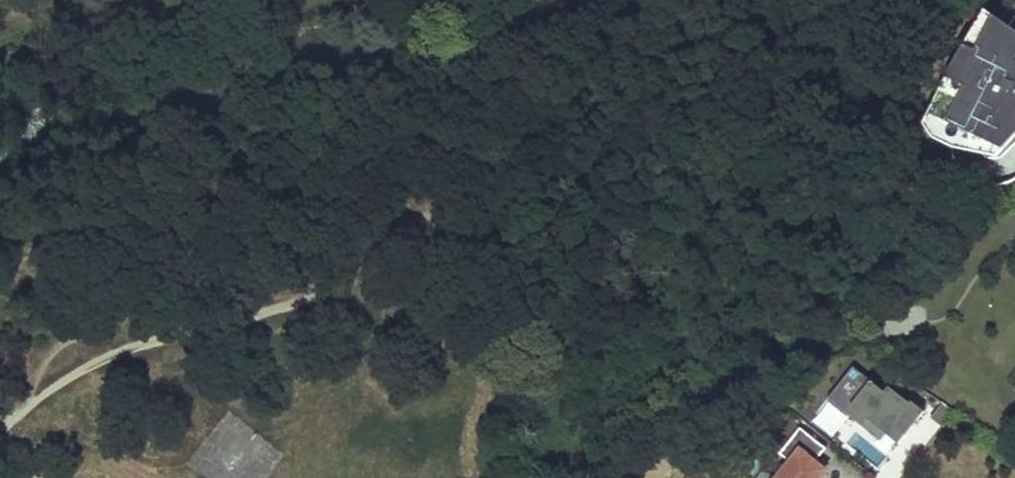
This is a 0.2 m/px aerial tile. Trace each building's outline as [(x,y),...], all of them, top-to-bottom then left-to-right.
[(983,8),(950,69),(923,123),(934,138),(951,146),(995,156),(1014,132),(1014,31),(983,8)] [(884,393),(853,369),(829,401),(863,427),(868,421),(898,444),(923,412),(889,386),(884,393)] [(804,424),(783,449),(793,457),(775,477),(818,477),(828,465),(817,456),(828,443),(804,424)]
